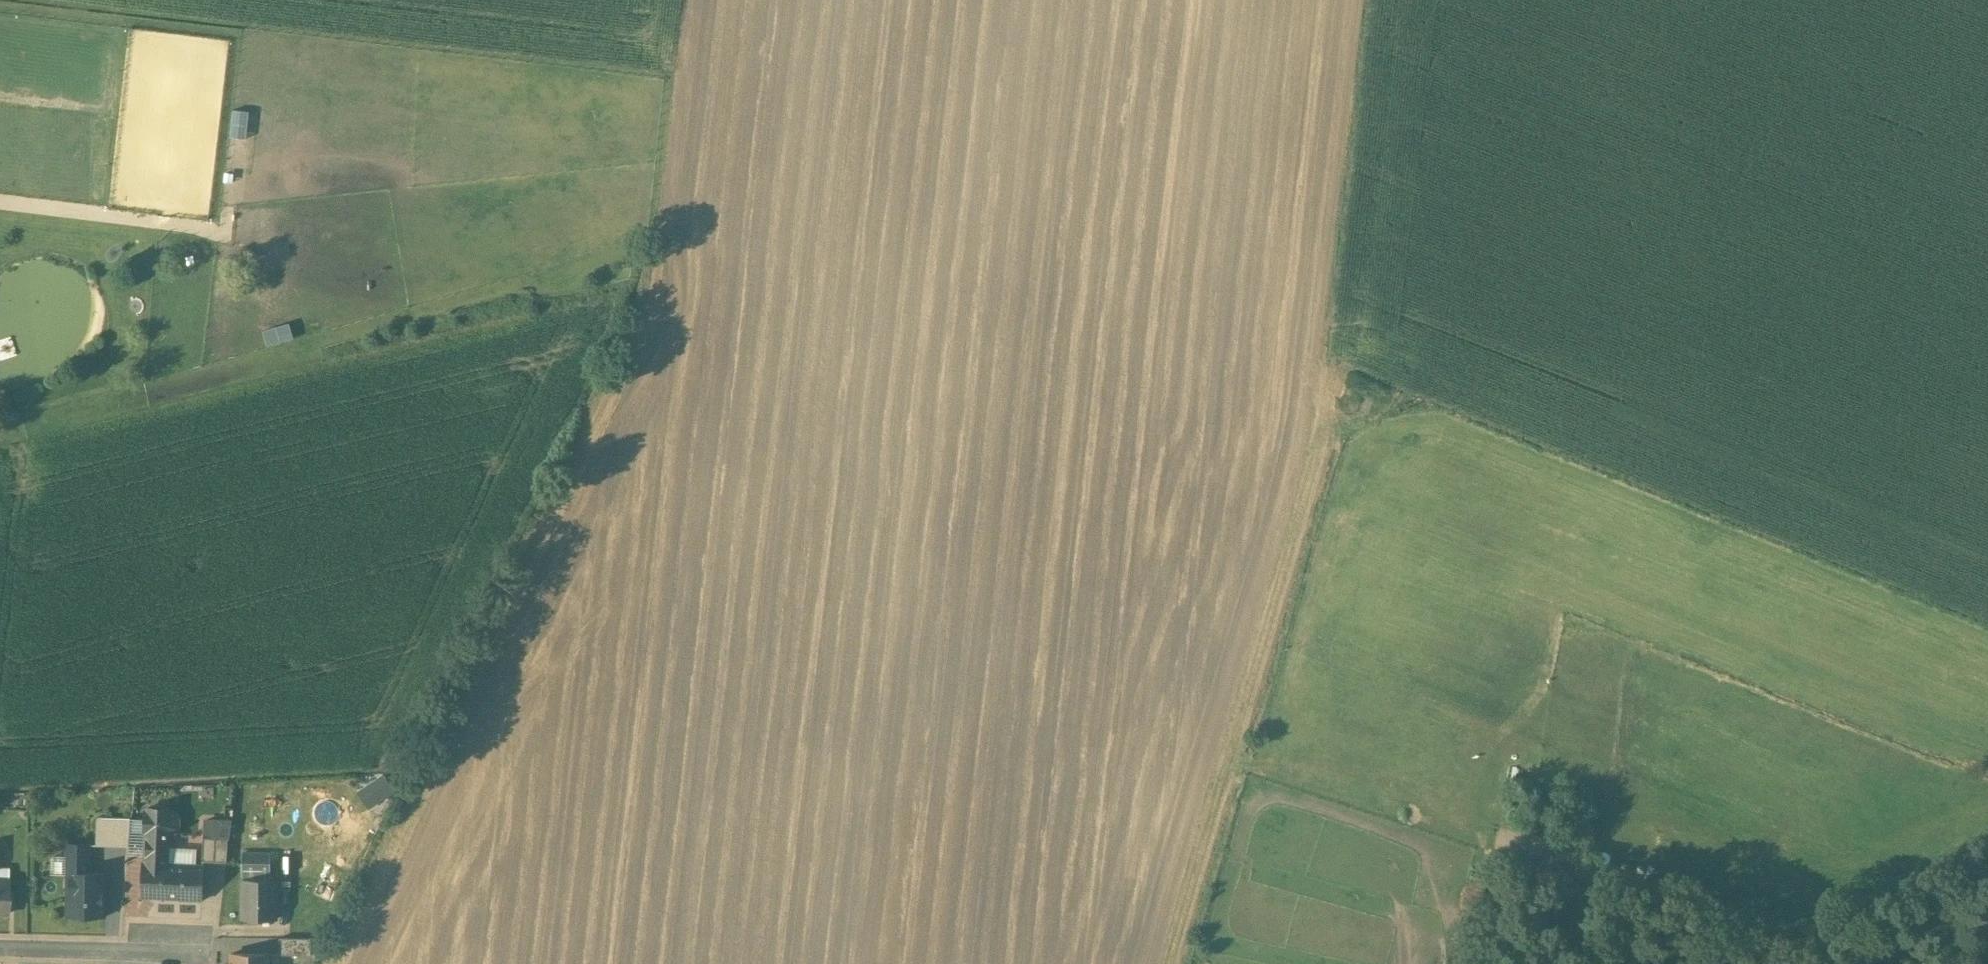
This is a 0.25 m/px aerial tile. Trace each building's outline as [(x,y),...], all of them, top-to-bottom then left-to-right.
[(230,135),(245,137),(247,110),(232,109),(230,135)] [(261,327),(263,344),(291,339),(288,323),(261,327)] [(17,353),(12,337),(0,340),(0,358),(17,353)] [(382,774),(356,790),(366,807),(393,792),(382,774)] [(198,864),(162,863),(163,831),(167,831),(172,826),(173,816),(168,810),(164,810),(164,807),(143,807),(142,810),(141,810),(140,830),(142,831),(141,862),(139,862),(138,893),(176,894),(176,897),(195,898),(195,899),(197,899),(198,864)] [(126,817),(93,816),(92,844),(124,845),(126,817)] [(227,838),(204,837),(203,860),(226,861),(227,838)] [(86,871),(87,843),(63,843),(62,872),(65,873),(64,897),(63,896),(63,907),(64,907),(64,914),(99,914),(100,871),(86,871)] [(270,852),(242,852),(242,868),(243,868),(270,868),(270,852)] [(270,868),(243,868),(243,878),(242,878),(242,916),(276,916),(276,878),(270,878),(270,868)] [(309,943),(278,941),(278,958),(310,960),(309,943)] [(231,956),(231,963),(267,963),(267,956),(231,956)]
